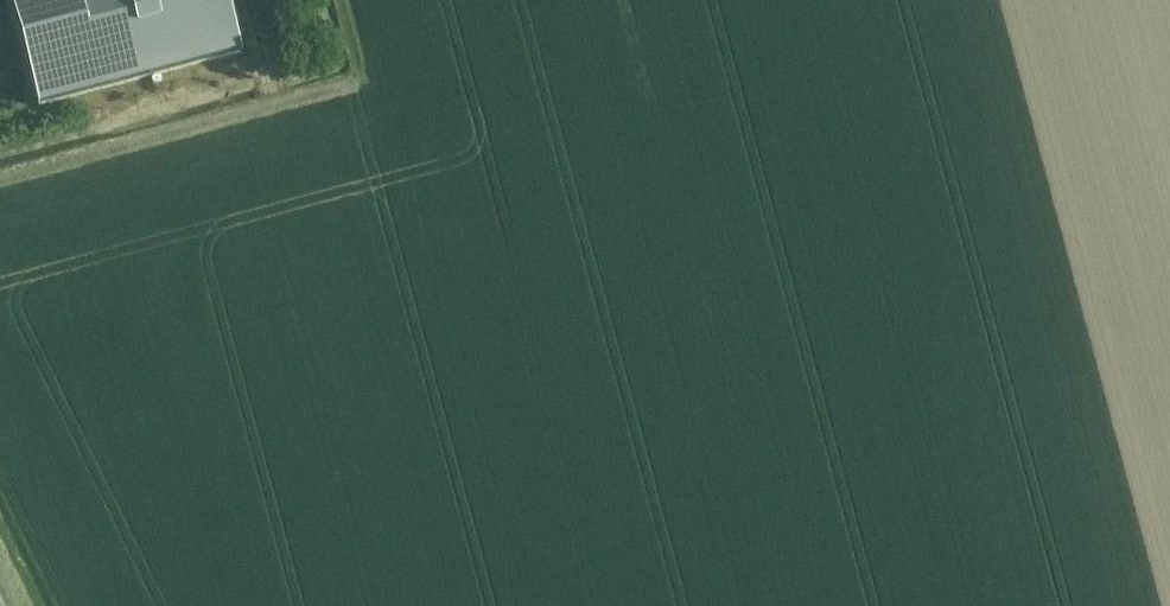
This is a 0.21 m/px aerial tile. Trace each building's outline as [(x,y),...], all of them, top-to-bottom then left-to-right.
[(103,89),(242,52),(228,0),(11,0),(39,106),(103,89)]
